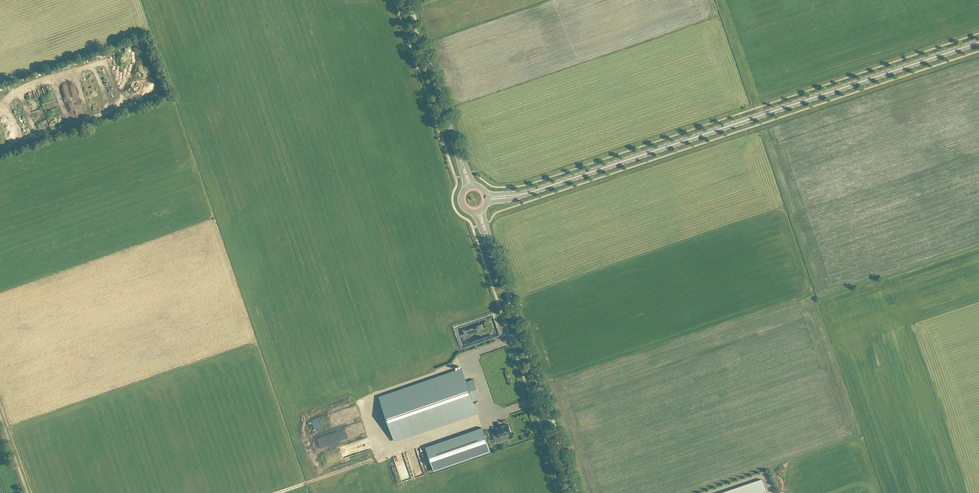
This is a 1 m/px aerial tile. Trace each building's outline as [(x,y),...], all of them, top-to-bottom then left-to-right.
[(479,396),(479,394),(473,379),(466,382),(461,369),(379,397),(394,441),(477,413),(472,400),(477,398),(478,397),(479,396)] [(499,426),(500,428),(495,429),(498,435),(493,436),(496,443),(502,441),(500,437),(506,435),(511,433),(508,425),(503,426),(503,425),(499,426)] [(482,428),(469,432),(425,447),(434,471),(478,456),(490,452),(482,428)] [(721,492),(766,492),(761,479),(721,492)]
